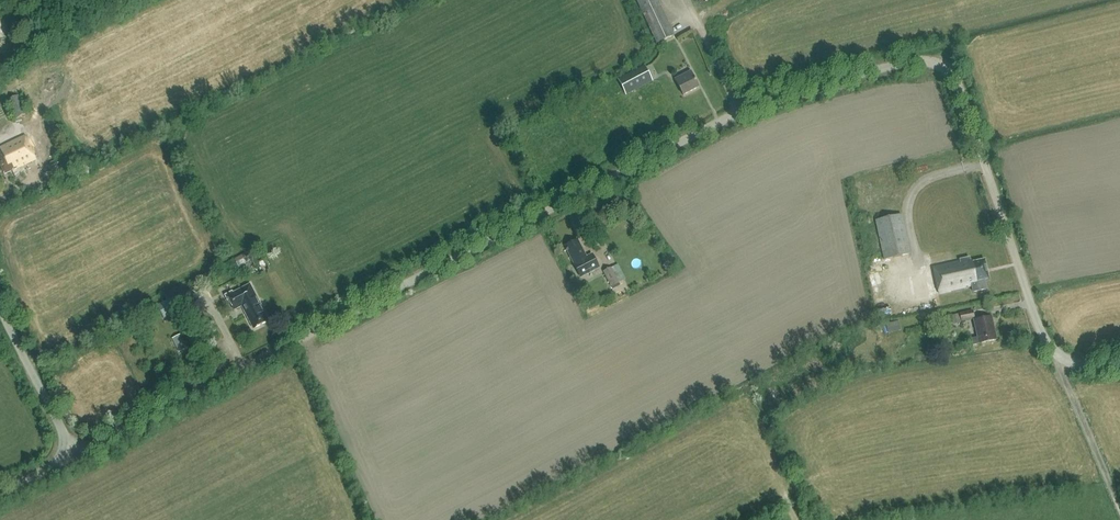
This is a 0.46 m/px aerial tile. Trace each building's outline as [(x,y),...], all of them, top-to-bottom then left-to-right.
[(674,35),(657,0),(636,0),(657,43),(674,35)] [(626,93),(652,80),(645,67),(619,80),(626,93)] [(691,71),(683,75),(685,78),(677,82),(683,95),(699,87),(691,71)] [(7,100),(15,119),(26,113),(18,95),(7,100)] [(5,175),(35,159),(24,137),(0,149),(1,151),(0,151),(0,165),(5,175)] [(49,163),(56,177),(71,170),(68,164),(67,164),(63,156),(49,163)] [(910,253),(901,215),(875,220),(884,259),(910,253)] [(953,237),(956,248),(964,246),(961,235),(953,237)] [(581,276),(586,273),(599,267),(592,253),(586,256),(577,239),(565,246),(581,276)] [(235,259),(239,269),(252,265),(246,253),(235,259)] [(941,265),(940,262),(933,264),(939,292),(972,285),(973,291),(987,288),(985,279),(989,278),(985,259),(972,262),(971,259),(941,265)] [(612,267),(604,271),(612,286),(619,283),(612,267)] [(253,329),(269,321),(250,284),(233,293),(232,292),(225,295),(229,302),(230,301),(234,310),(242,306),(253,329)] [(975,319),(972,310),(960,313),(962,322),(975,319)] [(958,314),(951,315),(953,325),(960,323),(958,314)] [(992,316),(974,320),(978,338),(971,339),(972,345),(997,339),(992,316)] [(888,323),(890,332),(902,329),(900,320),(888,323)] [(188,348),(181,334),(171,339),(179,353),(188,348)]
